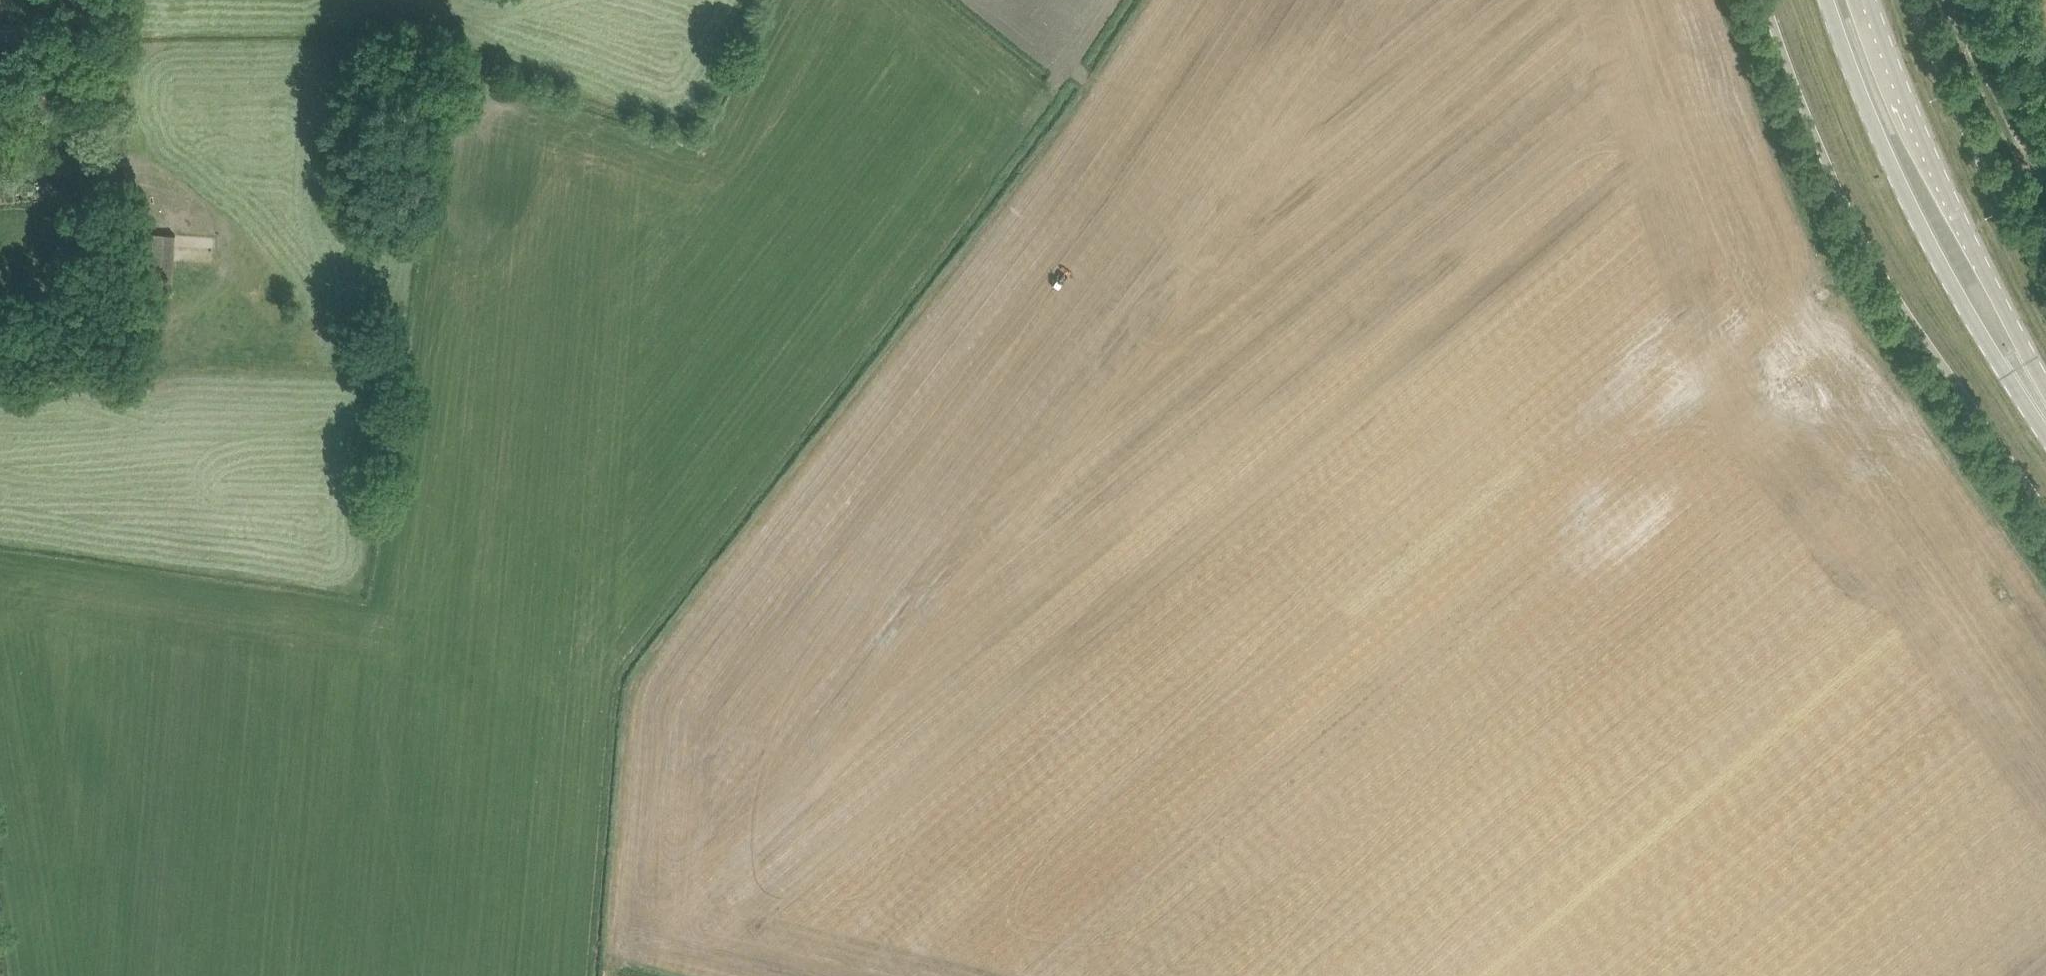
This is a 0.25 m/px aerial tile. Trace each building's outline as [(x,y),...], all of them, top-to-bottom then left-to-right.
[(42,44),(41,23),(0,24),(0,45),(42,44)] [(61,204),(59,208),(61,212),(65,214),(69,213),(71,208),(70,204),(66,202),(61,204)] [(149,293),(172,294),(175,235),(152,234),(149,293)] [(181,260),(206,261),(207,236),(182,235),(181,260)]
